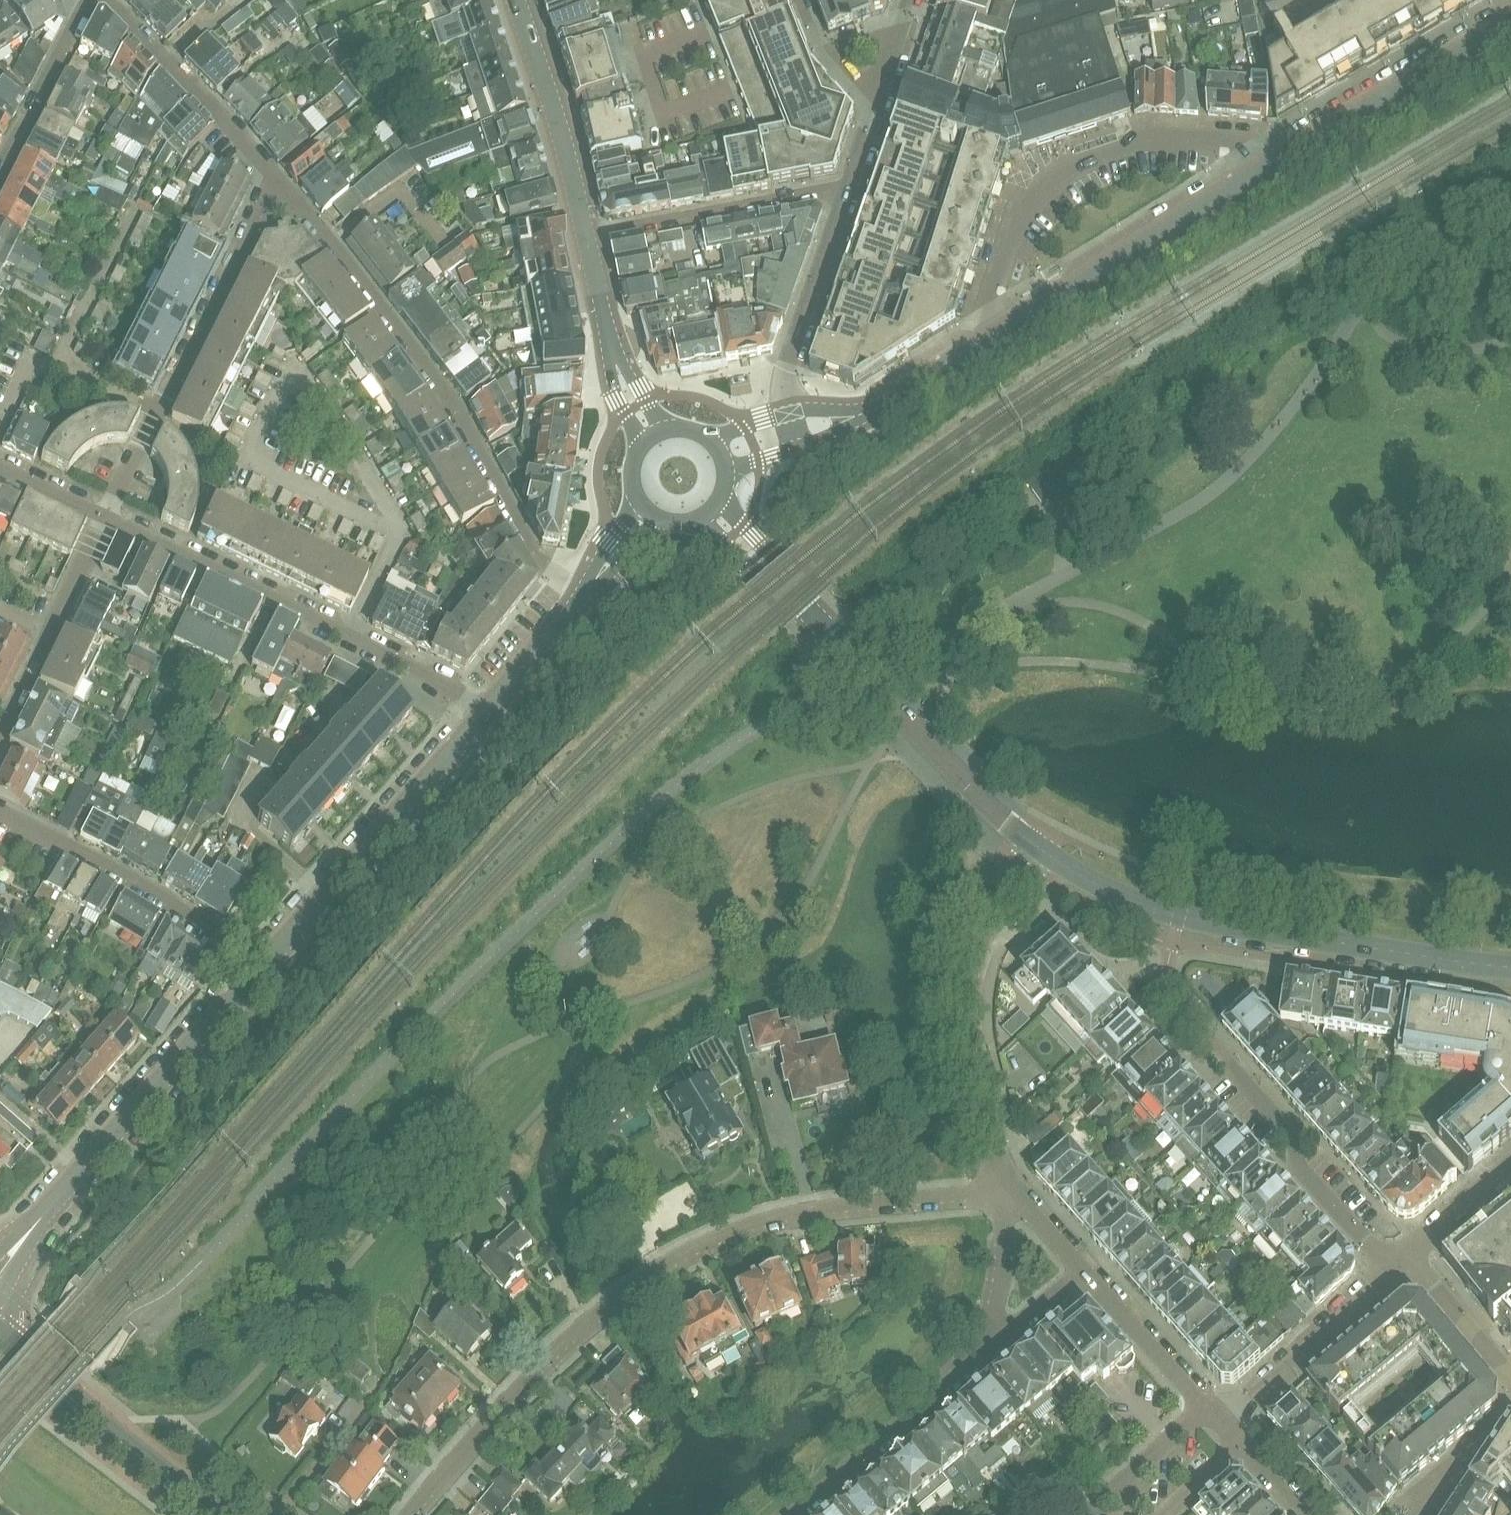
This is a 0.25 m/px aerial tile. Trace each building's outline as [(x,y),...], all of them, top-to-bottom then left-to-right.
[(53,16),(64,21),(75,0),(10,0),(6,2),(31,33),(53,16)] [(144,20),(145,21),(165,0),(135,0),(130,5),(144,20)] [(165,39),(185,19),(166,0),(165,0),(145,21),(164,40),(165,39)] [(196,12),(204,5),(215,13),(202,0),(196,0),(190,6),(196,12)] [(228,0),(202,0),(215,13),(228,0)] [(429,3),(437,0),(409,0),(412,9),(429,3)] [(460,14),(489,0),(437,0),(429,3),(436,24),(460,14)] [(460,14),(468,38),(498,26),(489,0),(460,14)] [(551,22),(593,6),(591,0),(550,0),(544,3),(551,22)] [(708,11),(756,131),(758,130),(839,155),(851,117),(811,70),(783,0),(705,0),(704,0),(708,11)] [(853,25),(843,0),(815,0),(828,34),(853,25)] [(889,0),(843,0),(853,25),(871,17),(871,16),(880,14),(886,8),(889,0)] [(937,8),(1009,29),(1020,0),(939,0),(937,8)] [(1123,40),(1120,28),(1118,22),(1111,2),(1111,0),(1020,0),(1009,29),(1006,37),(1001,52),(1012,112),(1020,152),(1128,116),(1135,115),(1135,76),(1123,40)] [(1188,0),(1151,0),(1153,11),(1188,5),(1188,0)] [(1240,14),(1237,0),(1225,2),(1227,16),(1240,14)] [(1240,14),(1241,21),(1255,18),(1252,0),(1238,0),(1237,0),(1240,14)] [(1336,17),(1292,43),(1283,29),(1265,40),(1277,116),(1473,0),(1364,0),(1336,17)] [(0,7),(0,40),(6,46),(8,48),(27,35),(3,5),(0,7)] [(287,27),(297,19),(285,5),(274,15),(282,25),(284,23),(287,27)] [(551,22),(559,46),(592,35),(604,31),(616,26),(612,15),(601,19),(596,5),(593,6),(551,22)] [(253,16),(247,8),(240,14),(221,27),(227,36),(243,24),(252,34),(260,27),(253,17),(253,16)] [(993,75),(1001,52),(1006,37),(1009,29),(937,8),(923,46),(974,68),(993,75)] [(1187,13),(1189,26),(1202,25),(1201,11),(1187,13)] [(79,44),(94,52),(113,21),(105,13),(96,13),(79,44)] [(309,14),(303,18),(310,31),(316,27),(309,14)] [(1149,21),(1150,31),(1157,30),(1156,20),(1149,21)] [(104,72),(111,61),(127,36),(113,21),(94,52),(104,57),(98,68),(104,72)] [(260,26),(269,35),(275,31),(266,21),(260,26)] [(1130,25),(1120,28),(1123,40),(1134,37),(1130,25)] [(332,26),(318,32),(323,45),(337,39),(332,26)] [(508,52),(498,26),(468,38),(458,42),(467,68),(477,64),(476,63),(508,52)] [(578,106),(584,104),(586,111),(627,100),(604,31),(592,35),(559,46),(564,59),(578,106)] [(30,38),(21,56),(37,72),(45,58),(38,48),(30,38)] [(107,74),(121,83),(123,81),(142,52),(129,38),(107,74)] [(205,38),(184,59),(200,76),(221,54),(205,38)] [(45,58),(51,46),(41,41),(38,48),(45,58)] [(337,65),(338,65),(348,60),(341,44),(330,50),(337,65)] [(320,45),(308,54),(319,68),(331,59),(320,45)] [(993,75),(974,68),(923,46),(910,83),(982,109),(987,95),(991,96),(989,102),(1000,106),(997,85),(990,83),(993,75)] [(123,84),(135,97),(136,98),(138,95),(154,66),(142,52),(123,81),(121,83),(123,84)] [(509,57),(508,52),(476,63),(477,64),(467,68),(462,70),(470,95),(475,93),(485,90),(517,80),(509,57)] [(216,92),(237,71),(221,54),(200,76),(216,92)] [(30,87),(37,72),(21,56),(13,71),(30,87)] [(74,57),(67,69),(82,77),(86,70),(87,70),(90,66),(74,57)] [(333,83),(334,82),(344,75),(333,59),(321,68),(333,83)] [(373,63),(377,75),(391,70),(387,59),(373,63)] [(1145,61),(1145,76),(1135,76),(1135,115),(1154,112),(1154,69),(1154,62),(1145,61)] [(351,62),(343,67),(354,85),(362,80),(351,62)] [(1154,112),(1175,113),(1175,78),(1167,77),(1168,63),(1154,62),(1154,69),(1154,112)] [(157,69),(154,66),(138,95),(136,98),(135,97),(133,101),(134,102),(126,116),(118,130),(110,146),(100,163),(97,170),(97,169),(90,182),(116,194),(123,197),(124,196),(127,190),(128,187),(107,177),(111,170),(127,179),(144,148),(148,151),(164,123),(187,100),(157,69)] [(1175,113),(1198,115),(1194,78),(1186,78),(1186,69),(1175,69),(1175,78),(1175,113)] [(100,78),(87,70),(86,70),(82,77),(96,85),(100,78)] [(94,89),(65,74),(65,73),(55,92),(85,107),(84,108),(88,110),(93,100),(89,98),(94,89)] [(12,122),(26,93),(4,77),(0,83),(0,114),(10,121),(12,122)] [(391,85),(397,97),(413,89),(407,77),(391,85)] [(1207,116),(1208,116),(1233,118),(1235,79),(1208,77),(1207,102),(1207,116)] [(107,81),(100,78),(96,85),(103,89),(107,81)] [(224,100),(248,124),(270,102),(246,78),(224,100)] [(1233,118),(1249,119),(1252,81),(1252,80),(1235,79),(1233,118)] [(526,107),(517,80),(485,90),(475,93),(470,95),(480,125),(495,119),(526,107)] [(1249,119),(1266,120),(1268,80),(1252,80),(1252,81),(1249,119)] [(1020,152),(1012,112),(1001,114),(997,115),(982,109),(910,83),(899,117),(971,144),(971,142),(1008,154),(1009,155),(1020,152)] [(284,98),(291,92),(283,84),(269,98),(276,104),(284,98)] [(348,109),(360,100),(353,91),(341,101),(348,109)] [(45,111),(75,126),(85,131),(89,122),(80,117),(84,108),(85,107),(55,92),(45,111)] [(126,97),(117,109),(126,116),(134,102),(133,101),(126,97)] [(250,126),(265,145),(287,128),(301,117),(284,98),(276,104),(250,126)] [(200,113),(187,100),(164,123),(148,151),(158,157),(155,163),(160,166),(176,137),(200,113)] [(632,108),(630,109),(627,100),(586,111),(588,118),(582,120),(592,163),(630,153),(642,150),(632,108)] [(386,112),(389,117),(394,127),(405,120),(398,106),(386,112)] [(416,166),(425,176),(445,168),(445,169),(460,162),(458,155),(485,145),(488,155),(491,154),(491,153),(537,139),(526,107),(495,119),(480,125),(425,147),(406,155),(402,150),(401,150),(392,157),(392,158),(354,188),(364,204),(416,166)] [(117,109),(108,123),(118,130),(126,116),(117,109)] [(182,161),(187,151),(213,126),(200,113),(176,137),(160,166),(163,168),(173,150),(182,161)] [(10,121),(0,114),(0,134),(3,136),(10,121)] [(73,129),(44,114),(34,133),(74,153),(79,144),(68,139),(73,129)] [(265,145),(280,163),(316,135),(301,117),(287,128),(265,145)] [(847,267),(811,370),(856,386),(956,322),(1009,156),(1008,154),(971,142),(971,144),(947,135),(938,131),(931,128),(899,117),(847,267)] [(284,166),(296,182),(324,159),(318,152),(339,135),(349,128),(350,129),(343,120),(342,119),(332,127),(284,166)] [(98,139),(109,146),(110,146),(118,130),(108,123),(107,124),(98,139)] [(391,136),(385,129),(375,135),(381,143),(391,136)] [(758,130),(756,131),(740,134),(752,194),(770,190),(770,187),(758,130)] [(833,175),(839,155),(758,130),(770,187),(833,175)] [(34,133),(24,152),(55,166),(59,156),(71,161),(74,153),(34,133)] [(722,137),(727,164),(733,197),(752,194),(740,134),(722,137)] [(401,150),(391,136),(381,143),(392,157),(401,150)] [(404,148),(402,150),(406,155),(425,147),(423,139),(402,146),(404,148)] [(496,173),(488,176),(496,173),(542,160),(536,140),(537,140),(537,139),(491,153),(491,154),(496,173)] [(105,147),(94,141),(85,157),(96,163),(105,147)] [(691,152),(693,159),(692,159),(694,170),(684,172),(691,205),(711,202),(704,168),(702,157),(698,144),(681,148),(682,154),(691,152)] [(51,174),(55,166),(24,152),(16,170),(70,197),(75,189),(63,183),(64,181),(51,174)] [(592,163),(596,182),(640,172),(640,171),(642,171),(640,160),(632,162),(630,153),(592,163)] [(655,166),(656,170),(665,168),(662,155),(653,157),(655,166)] [(347,160),(342,163),(331,172),(324,165),(299,186),(312,200),(348,170),(346,168),(350,164),(347,160)] [(493,196),(496,195),(505,192),(517,188),(518,189),(548,180),(542,160),(496,173),(488,176),(493,196)] [(85,164),(79,176),(90,182),(97,169),(85,164)] [(209,171),(205,181),(242,199),(252,180),(221,164),(216,174),(209,171)] [(727,164),(704,168),(711,202),(733,197),(727,164)] [(659,188),(657,177),(656,170),(655,166),(642,168),(646,188),(647,190),(600,200),(604,215),(612,221),(671,209),(668,193),(661,195),(660,187),(659,188)] [(37,201),(38,200),(51,206),(55,199),(66,204),(70,197),(16,170),(8,186),(37,201)] [(312,200),(322,213),(348,191),(342,185),(353,176),(348,170),(312,200)] [(596,182),(600,200),(647,190),(646,188),(644,189),(640,172),(596,182)] [(684,172),(657,177),(659,188),(660,187),(661,195),(668,193),(671,209),(691,205),(684,172)] [(501,194),(507,218),(508,220),(555,207),(548,180),(518,189),(517,188),(505,192),(496,195),(501,194)] [(208,192),(202,203),(232,218),(242,199),(205,181),(200,189),(208,192)] [(127,190),(124,196),(133,201),(138,189),(129,185),(128,187),(127,190)] [(0,201),(0,202),(53,229),(57,221),(47,216),(51,206),(38,200),(37,201),(8,186),(0,201)] [(448,193),(456,205),(465,202),(461,187),(448,193)] [(104,189),(98,202),(121,214),(127,201),(104,189)] [(27,222),(35,226),(37,231),(49,237),(53,229),(0,202),(0,223),(21,234),(27,222)] [(475,226),(486,223),(472,202),(462,204),(464,213),(475,226)] [(185,218),(223,237),(232,218),(202,203),(197,213),(190,209),(185,218)] [(817,205),(802,208),(802,219),(797,220),(797,225),(790,226),(792,238),(785,239),(783,239),(786,255),(808,250),(822,209),(817,205)] [(802,208),(779,212),(785,239),(792,238),(790,226),(797,225),(797,220),(802,219),(802,208)] [(779,212),(753,217),(757,240),(771,237),(774,256),(741,263),(786,255),(783,239),(785,239),(779,212)] [(753,217),(727,221),(732,245),(757,240),(753,217)] [(559,218),(514,227),(502,230),(505,251),(518,248),(562,240),(563,240),(559,218)] [(373,221),(346,242),(359,259),(393,234),(387,226),(381,231),(373,221)] [(702,226),(706,249),(721,247),(725,266),(736,264),(732,245),(727,221),(702,226)] [(136,227),(133,234),(144,239),(147,232),(136,227)] [(283,287),(293,286),(324,258),(302,232),(290,233),(289,227),(276,228),(277,234),(264,235),(246,268),(283,287)] [(0,228),(0,248),(15,256),(40,265),(44,258),(16,244),(19,237),(0,228)] [(682,230),(674,232),(677,244),(684,242),(682,230)] [(674,232),(667,233),(669,245),(677,244),(674,232)] [(661,247),(669,245),(667,233),(617,243),(613,250),(616,263),(662,254),(661,247)] [(133,234),(129,241),(140,247),(144,239),(133,234)] [(359,259),(372,276),(399,255),(392,246),(398,241),(393,234),(359,259)] [(186,235),(176,255),(209,272),(219,252),(186,235)] [(445,280),(452,276),(449,271),(465,260),(468,262),(479,254),(466,235),(431,259),(445,280)] [(518,248),(520,259),(500,264),(500,267),(486,270),(488,275),(502,272),(503,274),(522,268),(565,259),(562,240),(518,248)] [(3,270),(6,264),(34,277),(40,265),(15,256),(0,248),(0,269),(3,270)] [(741,263),(741,264),(742,271),(743,271),(745,282),(754,278),(754,274),(776,281),(779,280),(796,285),(808,250),(786,255),(741,263)] [(623,281),(624,286),(651,281),(651,276),(652,276),(651,266),(664,264),(662,254),(616,263),(620,282),(623,281)] [(176,255),(166,275),(199,292),(209,272),(176,255)] [(385,293),(418,267),(412,259),(406,264),(399,255),(372,276),(385,293)] [(345,285),(324,258),(293,286),(313,311),(345,285)] [(519,290),(568,280),(565,259),(522,268),(524,279),(512,281),(513,291),(519,290)] [(116,266),(113,273),(124,278),(127,271),(116,266)] [(466,285),(477,281),(471,266),(458,271),(464,286),(466,285)] [(246,268),(232,297),(268,316),(283,287),(246,268)] [(740,359),(749,357),(758,356),(754,333),(753,333),(751,325),(754,325),(753,319),(752,319),(751,314),(749,307),(745,282),(743,271),(742,271),(733,272),(735,283),(713,287),(727,361),(739,359),(740,359)] [(695,272),(678,276),(679,282),(664,285),(669,307),(680,370),(696,367),(697,368),(706,367),(706,365),(727,361),(713,287),(711,278),(697,281),(695,272)] [(113,273),(110,280),(120,285),(124,278),(113,273)] [(419,274),(388,297),(401,314),(435,288),(428,279),(424,281),(419,274)] [(757,306),(785,316),(796,285),(779,280),(776,281),(754,274),(754,278),(745,282),(749,307),(757,306)] [(166,275),(156,294),(189,312),(199,292),(166,275)] [(624,286),(621,287),(627,314),(639,312),(640,316),(664,311),(663,308),(669,307),(664,285),(663,279),(651,281),(624,286)] [(519,290),(523,311),(573,301),(568,280),(519,290)] [(480,282),(466,285),(474,298),(485,295),(480,282)] [(458,283),(458,284),(449,290),(455,299),(464,292),(458,283)] [(367,312),(345,285),(313,311),(335,338),(367,312)] [(435,288),(401,314),(414,331),(445,307),(439,300),(443,298),(435,288)] [(471,303),(468,299),(464,292),(455,299),(462,309),(471,303)] [(156,294),(146,314),(180,331),(189,312),(156,294)] [(232,297),(217,327),(253,346),(268,316),(232,297)] [(523,311),(527,332),(577,322),(573,301),(523,311)] [(97,304),(94,311),(104,316),(107,309),(97,304)] [(59,320),(62,314),(63,312),(50,305),(46,313),(59,320)] [(414,331),(427,348),(461,322),(453,313),(451,315),(445,307),(414,331)] [(680,370),(669,307),(663,308),(664,311),(640,316),(651,362),(655,361),(658,375),(680,370)] [(94,311),(90,319),(100,323),(104,316),(94,311)] [(42,322),(55,328),(60,331),(64,323),(59,320),(46,313),(42,322)] [(760,313),(751,314),(752,319),(753,319),(754,325),(751,325),(753,333),(754,333),(758,356),(759,356),(759,355),(772,353),(783,322),(767,317),(761,318),(760,313)] [(146,314),(137,333),(170,350),(180,331),(146,314)] [(372,319),(342,341),(355,359),(385,337),(372,319)] [(427,348),(440,365),(470,341),(465,335),(468,332),(461,322),(427,348)] [(527,332),(530,348),(580,343),(581,343),(577,322),(527,332)] [(217,327),(202,357),(238,376),(253,346),(217,327)] [(137,333),(127,352),(160,369),(170,350),(137,333)] [(54,341),(52,340),(46,337),(39,352),(47,356),(54,341)] [(355,359),(368,377),(398,355),(385,337),(355,359)] [(440,365),(452,382),(487,355),(480,346),(476,349),(470,341),(440,365)] [(304,362),(323,348),(319,342),(300,356),(304,362)] [(531,367),(531,368),(582,364),(580,343),(530,348),(534,367),(531,367)] [(74,351),(85,356),(88,349),(77,344),(74,351)] [(282,360),(285,353),(275,348),(272,354),(282,360)] [(117,373),(150,389),(160,369),(127,352),(117,373)] [(368,377),(381,395),(411,373),(398,355),(368,377)] [(452,382),(466,399),(489,381),(494,377),(499,371),(487,355),(452,382)] [(202,357),(187,387),(223,406),(238,376),(202,357)] [(521,375),(525,414),(577,410),(582,370),(521,375)] [(327,371),(317,378),(322,384),(331,377),(327,371)] [(253,383),(260,386),(265,376),(258,373),(253,383)] [(394,412),(394,413),(425,392),(411,373),(381,395),(394,412)] [(267,390),(272,380),(265,376),(260,386),(267,390)] [(336,384),(331,377),(322,384),(326,391),(336,384)] [(494,386),(468,404),(478,424),(511,407),(510,406),(517,403),(509,387),(505,378),(494,386)] [(208,437),(223,406),(187,387),(171,418),(208,437)] [(394,413),(405,430),(436,410),(425,392),(394,413)] [(33,462),(36,456),(49,430),(22,417),(31,400),(25,397),(17,414),(2,446),(33,462)] [(238,413),(245,416),(250,406),(243,403),(238,413)] [(251,420),(257,410),(250,406),(245,416),(251,420)] [(343,413),(348,420),(357,413),(352,406),(343,413)] [(478,424),(488,442),(515,428),(513,423),(518,421),(511,407),(478,424)] [(405,430),(416,448),(447,429),(436,410),(405,430)] [(541,424),(541,429),(574,435),(577,410),(525,414),(525,422),(541,424)] [(121,443),(125,443),(139,416),(128,413),(121,413),(108,412),(96,415),(85,418),(77,422),(68,427),(55,438),(49,445),(45,451),(41,459),(68,473),(74,463),(78,458),(81,455),(85,452),(89,450),(93,447),(98,445),(102,444),(106,444),(113,443),(121,443)] [(348,420),(351,425),(361,419),(357,413),(348,420)] [(169,432),(164,428),(151,456),(154,459),(156,462),(159,467),(161,472),(163,476),(165,481),(166,486),(167,491),(167,497),(166,502),(166,505),(164,512),(161,520),(188,533),(192,522),(195,513),(196,506),(197,498),(197,492),(196,484),(194,472),(192,464),(189,457),(184,450),(178,442),(173,436),(169,432)] [(416,448),(427,467),(459,448),(447,429),(416,448)] [(540,432),(521,429),(520,439),(539,441),(538,449),(572,455),(574,435),(541,429),(540,432)] [(222,443),(229,447),(234,437),(227,434),(222,443)] [(236,451),(241,441),(234,437),(229,447),(236,451)] [(375,439),(365,445),(369,453),(379,446),(375,439)] [(383,453),(379,446),(369,453),(372,458),(383,453)] [(427,467),(439,487),(470,468),(459,448),(427,467)] [(525,468),(516,449),(496,458),(495,459),(506,478),(525,468)] [(534,476),(527,475),(527,477),(541,479),(569,482),(572,455),(538,449),(534,476)] [(380,469),(391,489),(401,483),(400,482),(405,479),(395,461),(380,469)] [(439,487),(450,505),(481,485),(470,468),(439,487)] [(263,480),(253,475),(250,482),(260,487),(263,480)] [(569,482),(541,479),(527,477),(527,475),(524,475),(521,496),(526,497),(525,508),(537,509),(534,529),(542,544),(556,546),(569,482)] [(256,494),(260,487),(250,482),(246,489),(256,494)] [(6,483),(0,495),(0,516),(9,520),(23,491),(6,483)] [(405,490),(401,483),(391,489),(395,495),(405,490)] [(462,524),(492,505),(481,485),(450,505),(462,524)] [(293,495),(283,490),(279,497),(290,502),(293,495)] [(26,493),(10,527),(30,537),(47,502),(26,493)] [(286,509),(290,502),(279,497),(276,503),(286,509)] [(196,538),(226,552),(244,516),(214,501),(196,538)] [(30,537),(50,546),(66,511),(47,502),(30,537)] [(323,510),(313,505),(310,512),(320,517),(323,510)] [(465,528),(474,544),(504,525),(495,510),(465,528)] [(70,556),(78,540),(87,521),(66,511),(50,546),(70,556)] [(316,524),(320,517),(310,512),(306,519),(316,524)] [(409,519),(414,527),(424,521),(419,513),(409,519)] [(226,552),(258,568),(276,531),(244,516),(226,552)] [(353,525),(344,520),(340,527),(350,532),(353,525)] [(414,527),(417,532),(427,526),(424,521),(414,527)] [(516,543),(504,525),(474,544),(472,546),(480,558),(459,571),(470,580),(486,568),(486,567),(492,564),(515,547),(516,546),(516,545),(516,544),(516,543)] [(340,527),(336,533),(332,542),(342,547),(350,532),(340,527)] [(125,529),(107,559),(121,567),(139,537),(125,529)] [(258,568),(288,583),(306,546),(276,531),(258,568)] [(374,535),(371,542),(381,547),(385,540),(374,535)] [(420,558),(421,557),(429,546),(415,540),(404,549),(420,558)] [(367,549),(377,554),(381,547),(371,542),(367,549)] [(288,583),(318,597),(336,561),(306,546),(288,583)] [(139,569),(137,572),(158,582),(169,560),(142,547),(133,566),(139,569)] [(499,626),(516,605),(535,581),(515,547),(492,564),(496,571),(478,593),(476,591),(471,596),(474,598),(470,602),(499,626)] [(6,569),(13,573),(18,562),(11,559),(6,569)] [(429,565),(413,559),(409,568),(423,576),(429,565)] [(349,612),(367,576),(336,561),(318,597),(349,612)] [(13,573),(20,576),(25,565),(18,562),(13,573)] [(181,603),(196,573),(174,562),(161,589),(171,593),(169,597),(181,603)] [(127,594),(148,604),(158,582),(137,572),(127,594)] [(187,607),(173,637),(232,666),(245,636),(261,604),(205,577),(190,608),(187,607)] [(50,578),(45,588),(53,592),(58,581),(50,578)] [(114,600),(87,586),(76,609),(111,625),(115,618),(107,614),(114,600)] [(444,621),(430,653),(464,670),(499,626),(470,602),(456,591),(452,600),(451,602),(444,621)] [(372,625),(393,635),(410,602),(409,602),(388,592),(372,625)] [(393,635),(430,653),(444,621),(451,602),(440,596),(436,605),(428,602),(426,606),(411,598),(409,602),(410,602),(393,635)] [(609,615),(617,622),(628,608),(620,602),(609,615)] [(101,649),(95,646),(92,644),(99,630),(107,634),(111,625),(76,609),(64,633),(100,651),(101,649)] [(272,610),(248,663),(271,675),(278,661),(292,636),(298,623),(272,610)] [(138,630),(137,630),(127,625),(123,632),(127,634),(127,633),(135,637),(138,630)] [(21,664),(31,644),(0,628),(0,653),(21,664)] [(40,683),(73,699),(84,677),(87,678),(100,651),(64,633),(40,683)] [(134,637),(135,637),(127,633),(127,634),(123,641),(134,647),(138,639),(134,637)] [(286,692),(291,683),(311,645),(292,636),(278,661),(271,675),(282,681),(271,704),(276,706),(278,702),(280,703),(285,692),(286,692)] [(595,647),(588,639),(574,651),(581,659),(595,647)] [(317,680),(330,654),(311,645),(291,683),(299,687),(306,675),(317,680)] [(125,664),(147,675),(153,664),(131,652),(125,664)] [(12,682),(21,664),(0,653),(0,676),(12,682)] [(334,683),(345,662),(334,657),(323,677),(334,683)] [(345,688),(356,668),(345,662),(334,683),(345,688)] [(356,668),(345,688),(357,693),(367,674),(356,668)] [(2,702),(12,682),(0,676),(0,701),(2,702)] [(134,678),(129,689),(136,692),(142,681),(134,678)] [(371,757),(394,730),(411,711),(379,682),(338,728),(371,757)] [(78,709),(38,687),(28,707),(58,722),(59,720),(69,726),(70,725),(78,709)] [(129,689),(123,702),(130,706),(136,692),(129,689)] [(114,720),(122,723),(130,706),(123,702),(114,720)] [(147,712),(136,706),(135,706),(125,728),(133,732),(138,720),(143,722),(147,712)] [(28,707),(17,728),(34,736),(45,742),(42,747),(55,752),(55,753),(68,759),(82,731),(70,725),(69,726),(59,720),(58,722),(28,707)] [(203,722),(188,714),(183,725),(198,733),(203,722)] [(176,742),(181,730),(162,722),(157,733),(156,732),(151,743),(144,758),(158,765),(170,739),(176,742)] [(124,732),(114,727),(106,744),(115,749),(122,734),(123,734),(124,732)] [(49,764),(55,753),(55,752),(42,747),(45,742),(34,736),(17,728),(9,744),(26,753),(27,752),(49,764)] [(331,802),(355,775),(371,757),(338,728),(298,773),(331,802)] [(269,769),(281,748),(259,737),(253,749),(248,758),(249,758),(269,769)] [(253,749),(237,741),(231,753),(247,761),(249,758),(248,758),(253,749)] [(0,763),(0,771),(27,784),(32,774),(39,778),(44,768),(6,750),(0,763)] [(94,767),(103,772),(112,755),(111,755),(102,751),(94,767)] [(246,762),(247,761),(231,753),(225,763),(246,774),(251,764),(246,762)] [(225,763),(219,774),(240,785),(246,774),(225,763)] [(89,770),(84,781),(83,783),(94,788),(100,775),(89,770)] [(25,808),(29,798),(22,795),(27,784),(0,771),(0,795),(25,808)] [(290,848),(315,820),(331,802),(298,773),(258,819),(290,848)] [(219,774),(214,785),(235,796),(240,785),(219,774)] [(77,783),(67,803),(80,809),(90,789),(77,783)] [(214,785),(208,795),(229,806),(235,796),(214,785)] [(80,837),(100,847),(113,820),(124,798),(114,791),(112,793),(106,790),(102,797),(101,796),(94,810),(80,837)] [(203,807),(223,819),(229,806),(208,795),(203,806),(203,807)] [(116,855),(119,857),(133,830),(145,805),(126,796),(125,798),(124,798),(113,820),(100,847),(116,855)] [(156,877),(162,881),(177,857),(203,807),(203,806),(196,802),(186,820),(183,819),(166,850),(151,840),(135,866),(155,879),(156,877)] [(70,830),(80,809),(67,803),(57,823),(70,830)] [(146,806),(145,805),(133,830),(119,857),(135,866),(151,840),(147,837),(157,821),(142,812),(146,806)] [(246,852),(254,840),(247,835),(239,847),(246,852)] [(200,849),(195,857),(202,861),(207,853),(200,849)] [(59,856),(37,895),(49,901),(54,893),(62,898),(78,866),(59,856)] [(177,857),(162,881),(161,882),(178,892),(194,867),(190,865),(177,857)] [(178,892),(195,903),(211,877),(210,877),(197,869),(202,861),(195,857),(190,865),(194,867),(178,892)] [(195,903),(212,913),(233,879),(230,877),(239,863),(232,859),(223,873),(215,868),(210,877),(211,877),(195,903)] [(212,913),(223,920),(244,885),(237,881),(246,868),(239,863),(230,877),(233,879),(212,913)] [(67,912),(76,917),(97,877),(78,866),(62,898),(63,898),(49,922),(56,926),(62,916),(64,917),(67,912)] [(94,927),(118,888),(97,877),(76,917),(94,927)] [(144,941),(160,913),(124,892),(108,920),(144,941)] [(147,954),(143,961),(157,971),(182,929),(165,917),(145,953),(147,954)] [(157,971),(172,981),(175,977),(177,973),(198,940),(182,929),(157,971)] [(1050,1006),(1046,1010),(1048,1012),(1057,1004),(1056,1003),(1093,969),(1062,935),(1043,952),(1023,969),(1024,970),(1017,976),(1020,979),(1015,984),(1033,1004),(1042,997),(1050,1006)] [(193,985),(214,951),(198,940),(177,973),(175,977),(172,981),(188,992),(192,985),(193,985)] [(1057,1004),(1048,1012),(1064,1030),(1083,1050),(1130,1008),(1117,994),(1117,993),(1108,984),(1094,968),(1093,969),(1056,1003),(1057,1004)] [(70,975),(60,996),(61,996),(59,999),(63,1003),(67,998),(80,983),(70,975)] [(1311,1026),(1324,1028),(1331,984),(1288,977),(1281,1021),(1298,1024),(1308,1036),(1317,1037),(1318,1033),(1315,1032),(1311,1026)] [(115,979),(111,986),(103,997),(113,1004),(126,987),(115,979)] [(32,980),(26,991),(35,995),(41,984),(32,980)] [(8,1013),(19,993),(12,990),(14,987),(0,981),(0,1016),(8,1013)] [(35,995),(34,997),(42,1001),(55,1007),(59,999),(61,996),(60,996),(52,991),(53,990),(41,984),(35,995)] [(1324,1028),(1360,1033),(1367,990),(1331,984),(1324,1028)] [(1373,1035),(1397,1039),(1404,997),(1403,997),(1404,995),(1367,990),(1360,1033),(1358,1046),(1371,1047),(1373,1035)] [(131,1015),(141,1023),(152,1006),(147,1002),(151,996),(146,991),(131,1015)] [(8,1013),(19,1019),(30,999),(19,993),(8,1013)] [(19,1019),(29,1024),(42,1001),(34,997),(33,1000),(30,999),(19,1019)] [(116,1011),(125,1018),(134,1003),(125,997),(116,1011)] [(1225,1024),(1223,1026),(1248,1055),(1279,1027),(1271,1018),(1274,1015),(1270,1010),(1268,1012),(1254,997),(1236,1014),(1230,1008),(1219,1018),(1225,1024)] [(1491,1081),(1491,1082),(1491,1083),(1491,1085),(1492,1086),(1492,1087),(1493,1087),(1493,1089),(1438,1136),(1469,1172),(1491,1153),(1492,1155),(1493,1154),(1492,1152),(1498,1146),(1500,1148),(1501,1148),(1499,1146),(1510,1135),(1510,1015),(1507,1014),(1506,1014),(1504,1013),(1501,1012),(1498,1012),(1495,1011),(1462,1006),(1462,1004),(1449,1002),(1440,1001),(1440,1003),(1404,997),(1398,1039),(1395,1057),(1397,1057),(1397,1054),(1492,1068),(1491,1081)] [(67,998),(63,1003),(70,1009),(74,1004),(67,998)] [(52,1013),(55,1010),(63,1018),(70,1010),(70,1009),(63,1003),(59,999),(55,1007),(52,1013)] [(37,1028),(52,1013),(55,1007),(42,1001),(29,1024),(37,1028)] [(172,1015),(164,1009),(158,1005),(146,1026),(161,1036),(172,1015)] [(1106,1059),(1119,1073),(1155,1038),(1131,1010),(1130,1008),(1083,1050),(1098,1066),(1106,1059)] [(106,1025),(98,1034),(122,1056),(138,1039),(108,1013),(101,1021),(106,1025)] [(751,1027),(758,1051),(759,1053),(781,1047),(787,1071),(784,1071),(787,1086),(791,1085),(796,1106),(815,1101),(819,1116),(854,1107),(843,1061),(840,1062),(835,1042),(801,1051),(795,1025),(780,1029),(778,1020),(751,1027)] [(45,1022),(31,1039),(30,1041),(38,1048),(42,1052),(52,1041),(56,1045),(63,1037),(45,1022)] [(1248,1055),(1267,1076),(1297,1048),(1280,1029),(1281,1028),(1279,1027),(1248,1055)] [(98,1034),(82,1052),(106,1075),(122,1056),(98,1034)] [(1336,1037),(1324,1036),(1334,1048),(1336,1037)] [(1113,1078),(1136,1105),(1179,1064),(1155,1038),(1119,1073),(1113,1078)] [(22,1067),(24,1064),(38,1048),(30,1041),(13,1060),(22,1067)] [(58,1043),(51,1051),(63,1061),(70,1052),(58,1043)] [(670,1102),(703,1158),(743,1136),(727,1109),(744,1099),(735,1083),(739,1081),(718,1045),(692,1060),(705,1082),(670,1102)] [(1267,1076),(1286,1097),(1316,1069),(1297,1048),(1267,1076)] [(82,1052),(66,1071),(91,1093),(90,1092),(105,1075),(106,1076),(106,1075),(82,1052)] [(1136,1105),(1155,1127),(1199,1086),(1179,1064),(1136,1105)] [(1286,1097),(1305,1118),(1335,1090),(1316,1069),(1286,1097)] [(66,1071),(50,1089),(75,1111),(91,1093),(66,1071)] [(1108,1082),(1085,1093),(1097,1120),(1121,1109),(1108,1082)] [(1391,1084),(1389,1084),(1378,1082),(1377,1093),(1387,1107),(1391,1084)] [(8,1085),(2,1091),(10,1099),(16,1092),(8,1085)] [(1157,1129),(1174,1147),(1217,1106),(1201,1089),(1201,1088),(1199,1086),(1155,1127),(1157,1129)] [(1353,1101),(1340,1087),(1336,1091),(1335,1090),(1305,1118),(1323,1138),(1354,1111),(1355,1112),(1364,1103),(1361,1099),(1351,1108),(1349,1105),(1353,1101)] [(58,1130),(75,1111),(50,1089),(41,1099),(36,1095),(29,1104),(58,1130)] [(26,1098),(22,1095),(14,1104),(18,1107),(26,1098)] [(32,1145),(39,1138),(0,1104),(0,1118),(32,1145)] [(1174,1147),(1193,1166),(1235,1126),(1217,1106),(1174,1147)] [(1323,1138),(1342,1159),(1373,1130),(1372,1128),(1371,1129),(1355,1112),(1354,1111),(1323,1138)] [(1027,1137),(1035,1147),(1063,1121),(1054,1113),(1027,1137)] [(1193,1166),(1216,1191),(1258,1152),(1235,1126),(1193,1166)] [(1342,1159),(1361,1180),(1392,1151),(1373,1130),(1342,1159)] [(1126,1153),(1132,1148),(1137,1143),(1130,1135),(1119,1145),(1126,1153)] [(1112,1146),(1104,1137),(1094,1146),(1102,1155),(1112,1146)] [(1415,1152),(1409,1145),(1404,1139),(1392,1151),(1361,1180),(1380,1200),(1410,1172),(1403,1164),(1415,1152)] [(1137,1143),(1132,1148),(1126,1153),(1133,1161),(1145,1152),(1137,1143)] [(4,1165),(12,1172),(27,1152),(19,1145),(7,1159),(0,1154),(0,1171),(4,1165)] [(1055,1197),(1056,1197),(1090,1166),(1070,1145),(1050,1163),(1044,1157),(1033,1167),(1039,1173),(1036,1176),(1055,1197)] [(1116,1151),(1112,1146),(1102,1155),(1103,1155),(1102,1156),(1106,1160),(1116,1151)] [(1220,1195),(1235,1211),(1276,1172),(1260,1155),(1261,1155),(1258,1152),(1216,1191),(1220,1195)] [(1433,1154),(1410,1172),(1380,1200),(1390,1212),(1397,1218),(1405,1220),(1413,1218),(1421,1214),(1424,1211),(1457,1181),(1433,1154)] [(1056,1197),(1074,1217),(1108,1186),(1090,1166),(1056,1197)] [(1241,1219),(1258,1237),(1300,1198),(1278,1174),(1276,1172),(1235,1211),(1241,1219)] [(1150,1188),(1145,1183),(1143,1180),(1139,1184),(1139,1191),(1142,1195),(1150,1188)] [(1163,1181),(1156,1187),(1163,1194),(1174,1184),(1173,1182),(1167,1180),(1163,1181)] [(1074,1217),(1093,1239),(1134,1202),(1132,1200),(1116,1182),(1109,1187),(1108,1186),(1074,1217)] [(1258,1237),(1276,1257),(1317,1218),(1302,1201),(1302,1200),(1300,1198),(1258,1237)] [(1158,1212),(1161,1215),(1168,1209),(1160,1201),(1157,1204),(1158,1212)] [(1112,1261),(1113,1261),(1153,1224),(1134,1202),(1093,1239),(1112,1261)] [(1497,1215),(1445,1257),(1468,1286),(1466,1287),(1469,1291),(1476,1285),(1491,1304),(1489,1305),(1489,1306),(1488,1307),(1488,1308),(1488,1309),(1488,1310),(1488,1312),(1488,1313),(1489,1314),(1510,1297),(1510,1203),(1497,1215)] [(1187,1223),(1196,1210),(1189,1208),(1183,1208),(1180,1210),(1179,1213),(1187,1223)] [(1335,1238),(1317,1218),(1276,1257),(1278,1258),(1262,1272),(1276,1287),(1264,1298),(1268,1303),(1335,1238)] [(1189,1230),(1188,1230),(1181,1222),(1173,1229),(1180,1237),(1181,1236),(1181,1237),(1189,1230)] [(1216,1232),(1208,1223),(1197,1232),(1204,1241),(1216,1232)] [(1165,1247),(1162,1244),(1165,1240),(1152,1225),(1153,1224),(1113,1261),(1132,1282),(1172,1245),(1169,1242),(1165,1247)] [(518,1255),(532,1243),(517,1227),(479,1262),(506,1292),(524,1276),(515,1266),(522,1260),(518,1255)] [(1264,1307),(1288,1333),(1316,1309),(1349,1279),(1354,1271),(1355,1268),(1355,1265),(1353,1259),(1349,1252),(1344,1248),(1335,1238),(1268,1303),(1264,1307)] [(460,1242),(454,1247),(463,1257),(469,1251),(460,1242)] [(1149,1303),(1151,1304),(1187,1271),(1177,1260),(1179,1258),(1180,1252),(1173,1244),(1172,1245),(1132,1282),(1150,1302),(1149,1303)] [(815,1258),(802,1262),(815,1303),(829,1299),(825,1290),(840,1285),(867,1285),(866,1267),(875,1267),(875,1249),(866,1249),(840,1249),(840,1252),(816,1259),(815,1258)] [(1227,1265),(1233,1271),(1250,1256),(1244,1250),(1236,1258),(1235,1257),(1227,1265)] [(1218,1256),(1227,1265),(1235,1257),(1232,1253),(1222,1253),(1218,1256)] [(794,1293),(792,1288),(798,1285),(789,1265),(782,1268),(737,1288),(755,1328),(801,1307),(798,1301),(808,1296),(805,1289),(794,1293)] [(1217,1282),(1225,1273),(1227,1272),(1220,1265),(1209,1275),(1217,1282)] [(1169,1325),(1169,1324),(1206,1291),(1187,1271),(1151,1304),(1169,1325)] [(1169,1324),(1188,1346),(1225,1312),(1206,1291),(1169,1324)] [(1422,1301),(1418,1300),(1418,1298),(1409,1297),(1409,1299),(1405,1299),(1308,1379),(1399,1489),(1496,1408),(1496,1404),(1498,1404),(1499,1395),(1497,1395),(1497,1391),(1422,1301)] [(1489,1314),(1495,1321),(1494,1322),(1495,1323),(1498,1320),(1504,1327),(1503,1328),(1503,1330),(1502,1331),(1502,1333),(1502,1334),(1503,1335),(1504,1337),(1505,1337),(1506,1338),(1507,1339),(1509,1339),(1510,1338),(1510,1297),(1489,1314)] [(711,1302),(695,1312),(721,1358),(737,1349),(735,1346),(750,1338),(732,1306),(727,1309),(720,1298),(712,1303),(711,1302)] [(460,1303),(438,1327),(420,1310),(414,1325),(430,1340),(440,1331),(469,1358),(481,1344),(483,1346),(487,1343),(490,1340),(492,1337),(489,1335),(492,1332),(460,1303)] [(1132,1357),(1134,1356),(1120,1339),(1119,1340),(1103,1322),(1104,1321),(1089,1305),(1065,1325),(1060,1319),(1041,1336),(1083,1384),(1098,1372),(1102,1377),(1104,1380),(1111,1374),(1116,1370),(1119,1373),(1126,1373),(1133,1366),(1135,1360),(1132,1357)] [(671,1339),(686,1366),(701,1358),(706,1367),(721,1358),(695,1312),(678,1321),(669,1326),(675,1337),(671,1339)] [(1188,1346),(1208,1368),(1263,1316),(1244,1332),(1225,1312),(1188,1346)] [(1284,1338),(1283,1337),(1263,1316),(1208,1368),(1222,1383),(1234,1384),(1261,1359),(1260,1359),(1284,1338)] [(766,1328),(755,1335),(763,1348),(766,1346),(774,1361),(789,1353),(781,1338),(773,1342),(766,1328)] [(1040,1337),(1018,1356),(1066,1412),(1074,1405),(1067,1397),(1083,1384),(1041,1336),(1040,1337)] [(635,1398),(648,1387),(619,1349),(601,1362),(611,1375),(595,1390),(620,1417),(637,1401),(635,1398)] [(756,1357),(760,1367),(769,1362),(764,1352),(756,1357)] [(995,1375),(993,1376),(1036,1426),(1059,1406),(1065,1412),(1066,1412),(1018,1356),(995,1375)] [(306,1358),(296,1372),(299,1373),(294,1380),(303,1387),(302,1390),(309,1395),(326,1373),(306,1358)] [(417,1374),(413,1379),(444,1406),(447,1403),(449,1405),(455,1401),(457,1399),(459,1395),(456,1393),(462,1386),(448,1374),(431,1359),(417,1374)] [(361,1383),(372,1372),(356,1360),(346,1372),(361,1383)] [(697,1366),(689,1371),(693,1378),(701,1374),(697,1366)] [(694,1379),(698,1386),(706,1381),(702,1374),(694,1379)] [(973,1394),(961,1404),(996,1445),(1000,1450),(1001,1451),(1014,1439),(1019,1444),(1023,1440),(1031,1450),(1046,1438),(1036,1426),(993,1376),(983,1385),(983,1384),(972,1393),(973,1394)] [(423,1429),(444,1406),(413,1379),(391,1403),(386,1409),(397,1420),(401,1415),(406,1420),(408,1422),(411,1424),(414,1421),(423,1429)] [(1268,1416),(1287,1438),(1311,1415),(1311,1416),(1315,1413),(1307,1405),(1304,1408),(1292,1394),(1268,1416)] [(292,1455),(296,1458),(326,1419),(300,1400),(270,1439),(275,1443),(274,1447),(283,1454),(286,1452),(292,1456),(292,1455)] [(961,1404),(938,1423),(981,1475),(992,1466),(987,1460),(1000,1449),(1000,1450),(996,1445),(961,1404)] [(1287,1438),(1305,1458),(1341,1425),(1340,1424),(1333,1431),(1323,1420),(1319,1424),(1311,1416),(1311,1415),(1287,1438)] [(573,1437),(562,1448),(591,1475),(603,1462),(596,1455),(604,1446),(605,1447),(616,1436),(600,1419),(588,1432),(580,1425),(570,1434),(573,1437)] [(1509,1421),(1471,1479),(1494,1494),(1504,1484),(1510,1492),(1510,1421),(1509,1421)] [(938,1423),(914,1443),(950,1486),(962,1476),(969,1484),(981,1475),(938,1423)] [(1305,1458),(1324,1478),(1343,1459),(1348,1454),(1351,1452),(1347,1449),(1355,1441),(1341,1425),(1305,1458)] [(328,1484),(326,1483),(318,1494),(331,1503),(338,1493),(357,1507),(386,1469),(382,1466),(399,1444),(376,1427),(357,1452),(355,1450),(328,1484)] [(1384,1507),(1352,1469),(1355,1467),(1351,1463),(1358,1456),(1365,1452),(1355,1441),(1347,1449),(1351,1452),(1348,1454),(1343,1459),(1324,1478),(1357,1514),(1379,1514),(1384,1507)] [(914,1443),(884,1468),(911,1501),(918,1511),(950,1486),(914,1443)] [(578,1488),(591,1475),(562,1448),(561,1450),(560,1449),(553,1457),(541,1470),(536,1466),(524,1478),(551,1504),(562,1491),(560,1489),(568,1480),(578,1488)] [(1384,1507),(1397,1488),(1365,1452),(1358,1456),(1351,1463),(1355,1467),(1352,1469),(1384,1507)] [(504,1468),(491,1482),(494,1485),(494,1484),(512,1499),(523,1485),(504,1468)] [(860,1487),(883,1514),(901,1514),(900,1512),(911,1504),(917,1512),(918,1511),(911,1501),(884,1468),(860,1487)] [(1088,1490),(1087,1489),(1071,1472),(1060,1482),(1042,1497),(1048,1504),(1055,1514),(1069,1501),(1067,1499),(1072,1495),(1077,1500),(1088,1490)] [(1260,1497),(1241,1476),(1234,1476),(1219,1490),(1218,1489),(1200,1505),(1201,1507),(1193,1514),(1194,1514),(1240,1514),(1260,1497)] [(1447,1514),(1483,1514),(1481,1514),(1494,1494),(1471,1479),(1447,1514)] [(514,1500),(512,1499),(494,1484),(494,1485),(477,1504),(479,1505),(473,1512),(477,1514),(502,1514),(514,1500)] [(837,1507),(844,1514),(883,1514),(860,1487),(837,1507)] [(1260,1497),(1240,1514),(1276,1514),(1260,1497)] [(837,1507),(827,1514),(844,1514),(837,1507)]
